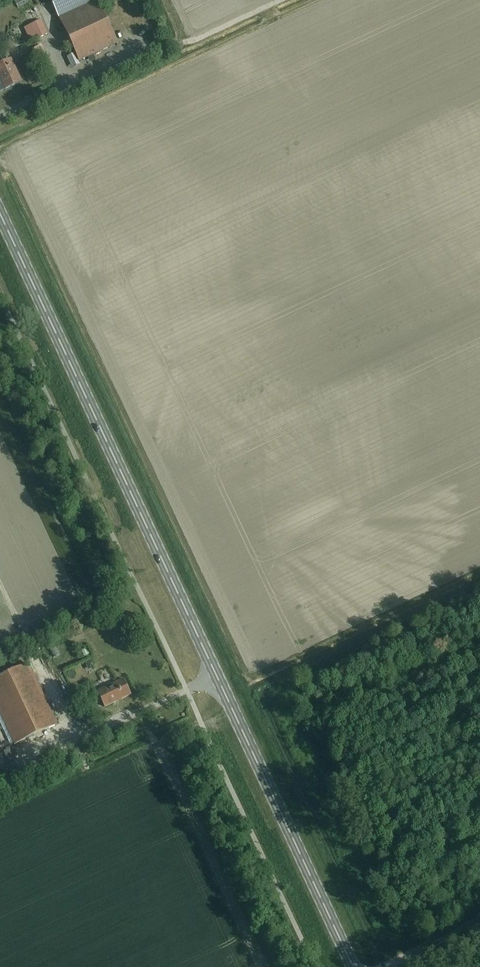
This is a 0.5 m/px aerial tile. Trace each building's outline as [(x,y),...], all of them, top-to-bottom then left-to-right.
[(58,18),(96,0),(50,0),(58,18)] [(58,18),(79,61),(117,43),(96,0),(58,18)] [(30,42),(47,34),(41,21),(24,29),(30,42)] [(41,67),(52,63),(47,50),(36,54),(41,67)] [(21,81),(10,59),(0,64),(0,80),(4,89),(21,81)] [(56,724),(28,664),(0,677),(0,713),(14,744),(56,724)] [(104,707),(130,694),(123,679),(97,692),(104,707)]
